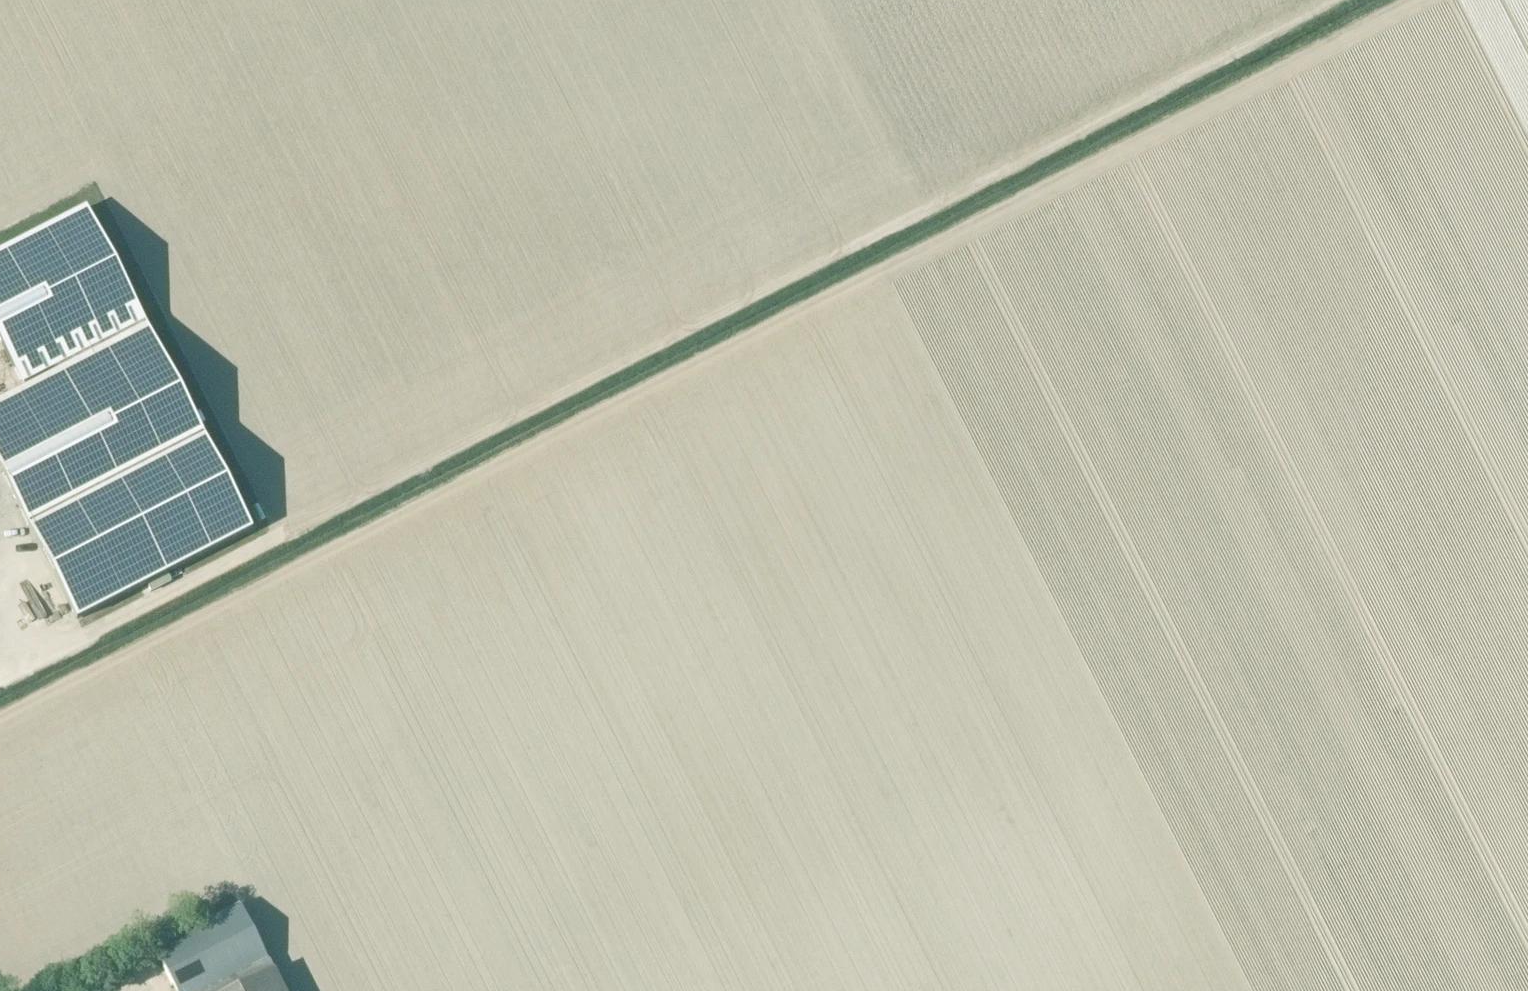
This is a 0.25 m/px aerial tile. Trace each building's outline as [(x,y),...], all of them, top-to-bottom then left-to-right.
[(252,531),(88,208),(0,252),(0,344),(23,389),(0,400),(0,471),(76,620),(252,531)] [(269,961),(241,905),(156,948),(177,990),(286,990),(275,971),(274,971),(269,961)]
